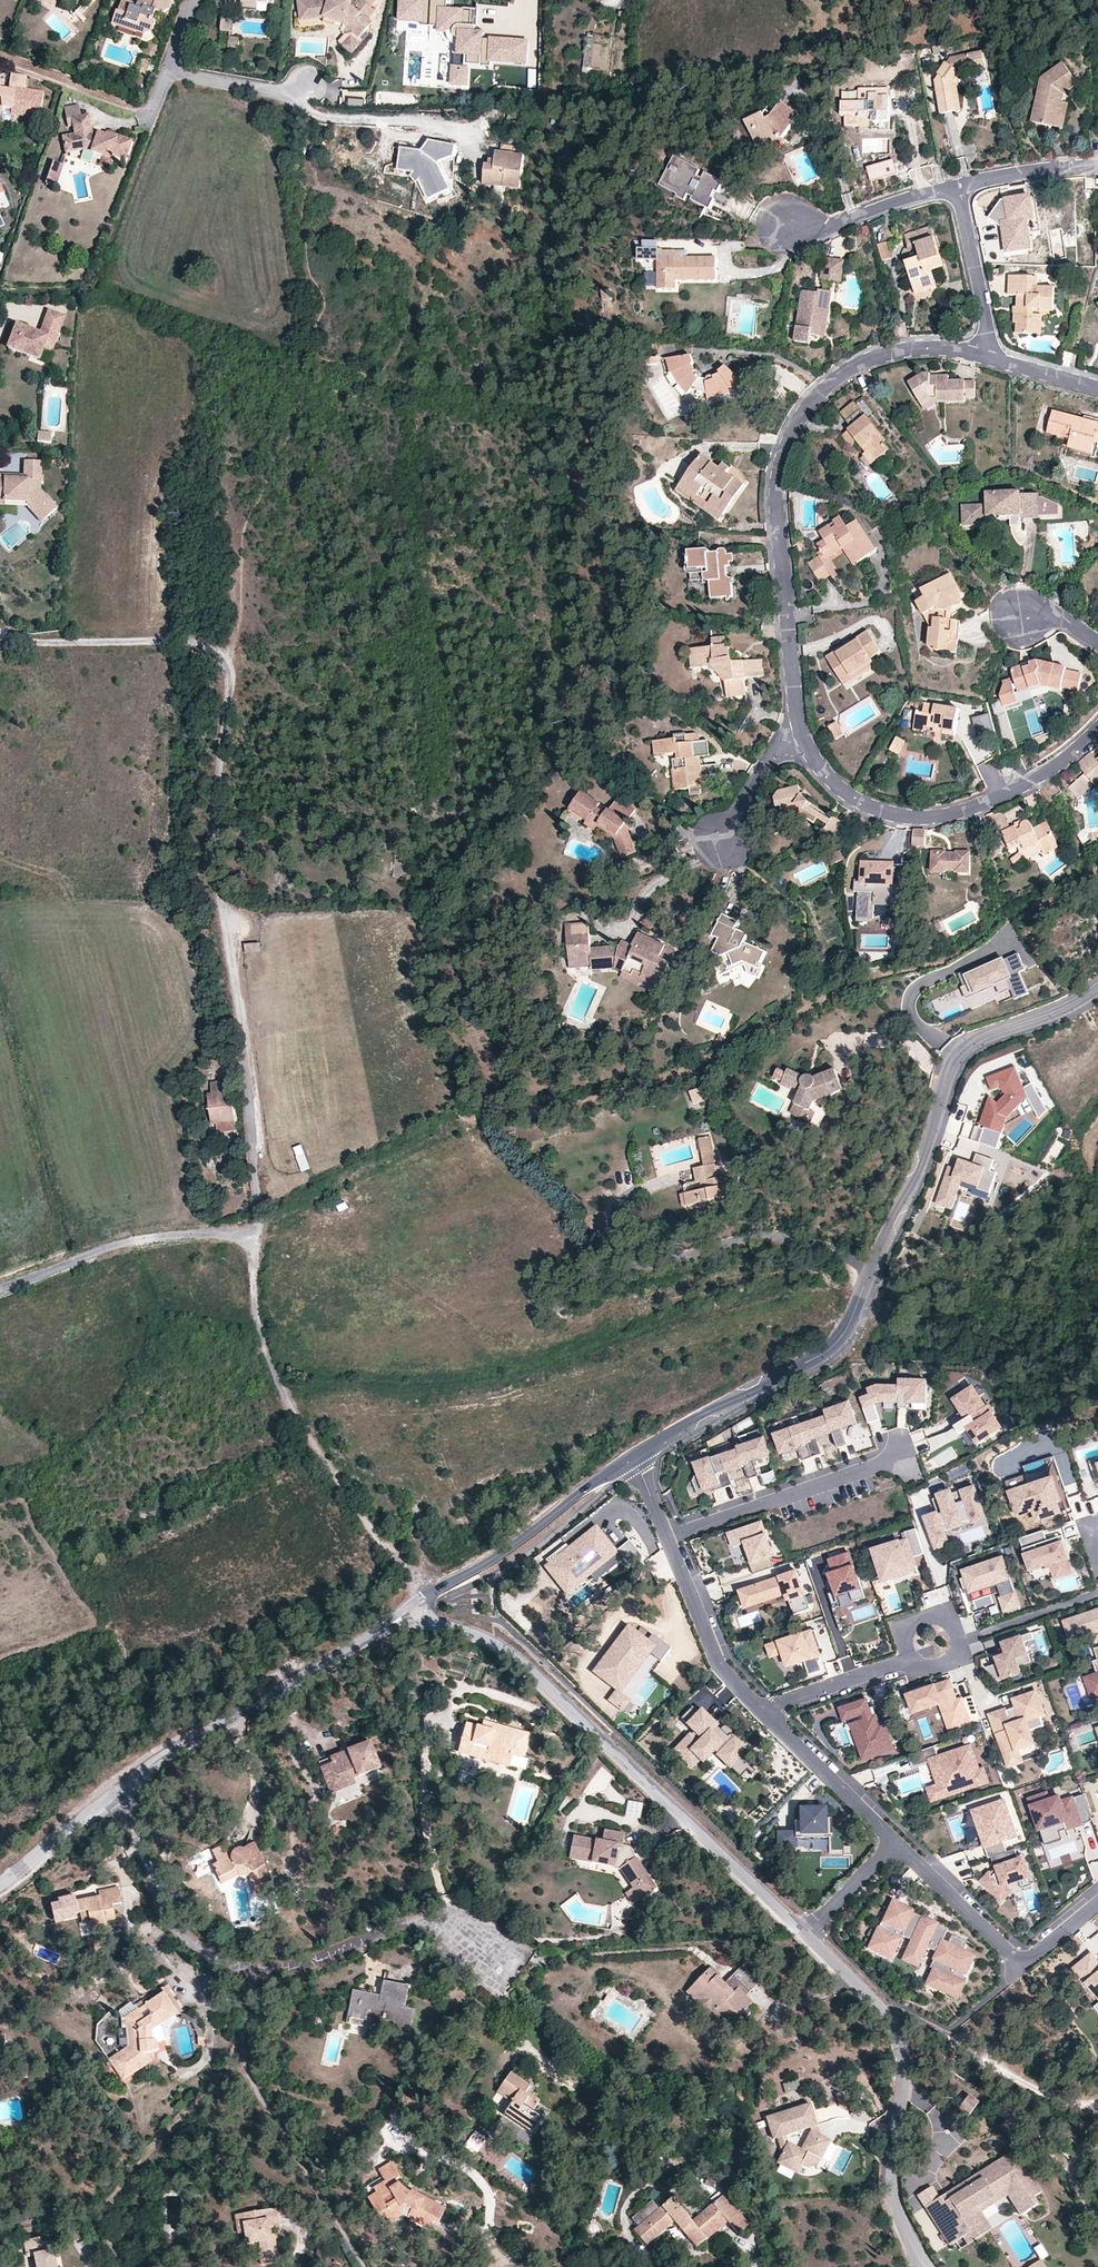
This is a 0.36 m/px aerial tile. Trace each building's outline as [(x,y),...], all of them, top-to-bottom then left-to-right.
[(59,0),(37,0),(55,8),(59,0)] [(87,0),(86,0),(85,1),(85,0),(72,0),(81,9),(88,2),(87,0)] [(152,4),(146,2),(145,5),(139,2),(136,4),(123,0),(121,0),(117,11),(115,11),(110,25),(117,27),(119,23),(136,29),(134,32),(143,35),(151,30),(155,22),(150,20),(153,12),(160,14),(168,9),(171,0),(154,0),(152,4)] [(350,6),(340,3),(341,1),(339,0),(331,0),(299,4),(301,22),(324,20),(343,25),(358,39),(364,32),(367,21),(374,13),(369,8),(377,0),(359,0),(352,8),(350,6)] [(448,35),(454,36),(455,39),(457,41),(459,43),(461,44),(460,50),(460,57),(469,57),(468,67),(470,67),(489,67),(489,63),(490,40),(484,40),(485,34),(476,33),(477,29),(463,28),(464,11),(447,9),(448,2),(432,1),(432,7),(423,7),(423,1),(413,0),(400,0),(400,22),(422,24),(422,18),(431,19),(430,25),(440,25),(440,35),(448,35)] [(341,31),(343,25),(324,20),(323,25),(341,31)] [(224,22),(224,34),(234,35),(235,22),(224,22)] [(134,33),(134,32),(136,29),(119,23),(117,27),(134,33)] [(457,50),(460,50),(461,44),(459,43),(457,41),(455,39),(454,36),(448,35),(448,38),(448,40),(450,45),(453,47),(457,50)] [(349,55),(358,46),(349,38),(340,46),(349,55)] [(490,39),(490,40),(489,63),(528,64),(529,40),(490,39)] [(233,40),(232,51),(242,51),(242,41),(233,40)] [(590,67),(592,46),(585,46),(583,67),(590,67)] [(939,46),(931,47),(932,54),(940,53),(939,46)] [(985,64),(984,53),(951,58),(947,64),(946,63),(938,74),(939,75),(935,81),(940,114),(956,112),(952,86),(953,85),(959,75),(960,74),(961,73),(960,69),(985,64)] [(441,55),(440,72),(449,73),(450,55),(441,55)] [(469,57),(460,57),(455,56),(454,67),(452,67),(451,87),(469,88),(470,67),(468,67),(469,57)] [(144,76),(150,60),(141,57),(135,73),(144,76)] [(986,69),(985,64),(960,69),(961,73),(986,69)] [(1041,77),(1039,88),(1043,89),(1040,100),(1037,99),(1031,123),(1055,127),(1060,103),(1062,102),(1064,94),(1078,85),(1063,64),(1041,77)] [(963,77),(959,75),(953,85),(956,87),(963,77)] [(10,76),(8,91),(16,92),(16,89),(25,90),(26,77),(10,76)] [(25,90),(16,89),(16,92),(15,98),(0,96),(0,116),(4,109),(6,105),(12,106),(11,110),(11,113),(29,116),(30,119),(41,120),(44,93),(25,90)] [(0,90),(0,96),(15,98),(16,92),(8,91),(0,90)] [(889,122),(889,97),(879,96),(879,94),(870,94),(870,102),(859,103),(858,129),(870,129),(870,123),(873,123),(874,124),(876,125),(878,124),(879,122),(889,122)] [(347,108),(365,108),(365,100),(348,99),(347,108)] [(773,115),(781,103),(764,100),(763,102),(765,103),(767,106),(767,109),(766,111),(773,115)] [(1070,104),(1062,102),(1060,103),(1055,127),(1064,129),(1070,104)] [(783,139),(801,115),(782,103),(781,103),(773,115),(771,118),(766,121),(763,115),(747,123),(758,147),(780,136),(783,139)] [(104,135),(99,133),(98,135),(93,134),(92,129),(87,114),(72,119),(77,134),(65,137),(70,153),(86,149),(105,155),(112,157),(113,153),(126,157),(132,140),(105,131),(104,135)] [(780,136),(758,147),(759,155),(787,142),(783,139),(780,136)] [(421,152),(401,150),(398,172),(415,174),(410,179),(417,184),(421,181),(429,201),(451,190),(439,166),(440,163),(454,158),(456,147),(430,142),(421,152)] [(497,152),(496,161),(495,166),(489,165),(486,165),(484,180),(504,182),(503,188),(519,190),(523,156),(497,152)] [(115,158),(112,157),(105,155),(102,165),(111,168),(115,158)] [(660,186),(677,196),(680,192),(667,185),(680,160),(675,157),(660,186)] [(701,170),(680,160),(667,185),(680,192),(677,196),(676,198),(685,201),(688,196),(692,199),(691,201),(709,210),(714,200),(712,198),(715,192),(718,193),(723,183),(706,173),(702,179),(698,177),(701,170)] [(63,175),(66,166),(56,162),(53,172),(63,175)] [(59,188),(63,175),(53,172),(49,185),(59,188)] [(1034,196),(1030,197),(1033,219),(1025,220),(1027,236),(1029,236),(1039,234),(1034,196)] [(1033,219),(1030,197),(1002,200),(999,204),(1007,209),(1007,211),(1008,222),(1004,223),(1001,227),(1002,231),(1004,242),(1006,252),(1030,248),(1029,236),(1027,236),(1025,220),(1033,219)] [(996,223),(1007,211),(1007,209),(999,204),(989,218),(996,223)] [(861,238),(870,236),(868,227),(859,229),(861,238)] [(933,237),(929,227),(903,235),(907,247),(915,245),(917,250),(920,249),(918,243),(933,237)] [(941,266),(933,237),(918,243),(920,249),(917,250),(919,257),(904,262),(911,285),(921,283),(924,291),(935,288),(931,270),(941,266)] [(742,242),(734,241),(727,241),(727,250),(742,251),(742,242)] [(882,243),(873,246),(878,261),(886,259),(882,243)] [(657,288),(676,288),(676,281),(716,280),(716,256),(686,256),(681,256),(681,252),(673,251),(673,249),(660,249),(660,248),(657,248),(642,248),(637,248),(637,260),(657,260),(657,273),(657,288)] [(841,283),(844,262),(823,258),(820,279),(841,283)] [(657,288),(657,273),(647,273),(647,288),(657,288)] [(1037,286),(1037,277),(1008,276),(1007,295),(1015,296),(1015,307),(1012,307),(1011,314),(1013,314),(1013,323),(1015,324),(1015,334),(1032,334),(1034,315),(1034,310),(1040,310),(1040,312),(1053,312),(1054,287),(1037,286)] [(915,295),(924,291),(921,283),(911,285),(915,295)] [(610,290),(601,292),(603,300),(612,298),(610,290)] [(825,326),(831,293),(818,290),(817,295),(814,295),(814,293),(801,291),(793,340),(809,343),(810,334),(814,335),(825,326)] [(57,334),(63,319),(47,312),(41,328),(57,334)] [(1042,315),(1034,315),(1032,334),(1041,335),(1042,315)] [(824,336),(825,326),(814,335),(824,336)] [(49,355),(57,334),(41,328),(38,335),(32,333),(31,336),(27,334),(28,331),(15,327),(6,351),(19,356),(20,355),(24,354),(25,356),(25,358),(38,363),(41,353),(49,355)] [(755,374),(756,361),(729,359),(729,363),(718,372),(719,374),(712,376),(712,375),(706,377),(706,379),(699,377),(700,373),(696,370),(694,371),(690,364),(693,364),(690,355),(669,358),(672,372),(674,371),(680,382),(685,388),(684,389),(688,393),(691,389),(707,394),(708,397),(719,393),(720,394),(731,389),(743,381),(744,373),(755,374)] [(671,372),(678,384),(680,382),(674,371),(672,372),(671,372)] [(965,398),(964,381),(952,380),(952,386),(949,385),(949,380),(948,376),(929,375),(929,373),(923,373),(907,382),(921,405),(933,398),(936,403),(965,403),(965,398)] [(974,380),(964,381),(965,398),(974,398),(974,380)] [(744,382),(743,381),(731,389),(732,392),(733,393),(744,382)] [(686,394),(688,393),(684,389),(685,388),(680,382),(678,384),(686,394)] [(862,396),(853,402),(859,411),(864,417),(866,416),(872,410),(862,396)] [(924,410),(936,403),(933,398),(921,405),(924,410)] [(859,411),(853,402),(840,412),(846,421),(859,411)] [(864,417),(859,411),(846,421),(851,427),(864,417)] [(1097,429),(1097,427),(1089,424),(1090,421),(1052,411),(1047,433),(1069,440),(1067,448),(1091,454),(1097,429)] [(843,423),(846,421),(840,412),(837,414),(843,423)] [(866,416),(864,417),(851,427),(848,429),(849,431),(842,436),(851,448),(855,444),(858,442),(866,453),(863,455),(870,465),(880,458),(889,451),(883,442),(885,440),(866,416)] [(1091,454),(1067,448),(1066,453),(1093,461),(1097,447),(1097,429),(1091,454)] [(38,432),(37,444),(50,444),(51,433),(38,432)] [(855,444),(863,455),(866,453),(858,442),(855,444)] [(900,465),(889,451),(880,458),(891,472),(900,465)] [(723,514),(744,484),(734,477),(727,472),(730,468),(723,463),(720,468),(714,463),(701,454),(681,484),(697,496),(703,487),(714,495),(708,504),(723,514)] [(23,481),(23,486),(5,485),(6,481),(0,481),(0,510),(5,510),(6,506),(31,507),(38,515),(43,511),(51,518),(56,513),(39,495),(40,467),(24,466),(23,481)] [(718,520),(723,514),(708,504),(697,496),(681,484),(676,491),(718,520)] [(1022,492),(987,492),(987,505),(962,505),(961,524),(984,525),(984,509),(987,509),(999,510),(999,516),(1011,517),(1011,521),(1021,521),(1021,517),(1059,518),(1060,508),(1044,499),(1022,498),(1022,492)] [(42,527),(51,518),(43,511),(38,515),(31,507),(6,506),(5,510),(27,512),(42,527)] [(876,550),(857,521),(847,527),(840,516),(818,532),(823,539),(816,544),(820,550),(815,553),(818,556),(807,563),(819,583),(831,575),(833,579),(838,575),(828,560),(843,550),(854,565),(876,550)] [(688,565),(689,567),(689,573),(690,574),(703,573),(703,579),(705,581),(709,582),(711,598),(726,597),(731,597),(731,596),(732,595),(731,577),(728,577),(727,575),(726,573),(726,566),(729,566),(729,561),(732,561),(732,554),(726,554),(726,553),(726,551),(724,549),(722,548),(719,549),(717,551),(710,551),(709,550),(707,549),(688,551),(688,556),(687,556),(687,564),(688,565)] [(950,575),(940,580),(948,596),(943,600),(948,610),(960,604),(960,593),(950,575)] [(921,590),(923,595),(926,600),(922,603),(917,605),(931,630),(929,641),(936,642),(935,652),(955,654),(959,621),(947,620),(946,620),(942,620),(942,613),(948,610),(943,600),(948,596),(940,580),(921,590)] [(867,632),(845,645),(847,648),(837,654),(836,651),(825,658),(838,678),(847,673),(850,678),(873,663),(871,660),(880,653),(867,632)] [(712,646),(693,648),(694,663),(709,661),(710,667),(715,672),(720,672),(724,677),(724,683),(725,690),(730,690),(729,697),(742,696),(742,688),(745,688),(744,678),(763,676),(762,659),(733,661),(730,658),(728,647),(725,648),(723,636),(711,637),(712,646)] [(845,645),(836,651),(837,654),(847,648),(845,645)] [(690,668),(710,667),(709,661),(694,663),(693,648),(686,649),(686,657),(689,657),(690,668)] [(875,667),(873,663),(850,678),(847,673),(838,678),(843,686),(875,667)] [(1065,672),(1066,669),(1037,663),(1011,671),(1016,686),(1013,687),(1010,680),(1003,682),(1003,686),(1000,698),(1004,709),(1018,704),(1014,692),(1017,691),(1018,694),(1041,687),(1061,691),(1061,690),(1065,672)] [(715,672),(724,683),(724,677),(720,672),(715,672)] [(1083,675),(1065,672),(1061,690),(1079,694),(1083,675)] [(953,736),(957,710),(917,702),(917,704),(915,703),(914,711),(915,711),(911,731),(922,733),(923,728),(932,730),(932,733),(953,736)] [(903,720),(911,721),(913,712),(904,711),(903,720)] [(843,735),(836,723),(828,728),(835,740),(843,735)] [(708,755),(706,741),(686,742),(684,734),(674,735),(674,739),(653,741),(655,755),(676,754),(676,759),(673,760),(674,768),(673,768),(675,790),(689,789),(690,794),(701,793),(700,788),(708,787),(707,776),(717,774),(716,764),(701,766),(700,756),(708,755)] [(904,741),(895,737),(889,750),(897,754),(904,741)] [(1080,761),(1088,772),(1097,764),(1097,762),(1091,753),(1080,761)] [(1088,772),(1080,761),(1076,765),(1083,774),(1092,784),(1097,790),(1097,789),(1097,764),(1088,772)] [(1013,769),(1010,763),(1000,768),(1003,774),(1013,769)] [(1076,798),(1092,784),(1083,774),(1067,789),(1073,796),(1074,795),(1076,798)] [(838,841),(847,827),(839,822),(840,821),(833,817),(831,820),(810,807),(812,804),(809,802),(810,799),(804,793),(800,793),(798,786),(778,791),(774,798),(777,807),(780,807),(783,815),(785,815),(785,819),(796,825),(797,826),(799,828),(810,823),(812,825),(817,819),(827,825),(825,829),(820,831),(825,840),(831,837),(838,841)] [(634,809),(617,797),(609,809),(608,808),(605,812),(597,805),(599,802),(582,790),(570,807),(580,813),(579,816),(586,821),(590,814),(600,821),(596,827),(613,839),(621,857),(636,851),(628,829),(623,826),(627,821),(626,821),(634,809)] [(568,809),(579,816),(580,813),(570,807),(568,809)] [(986,816),(994,832),(1008,826),(1001,810),(986,816)] [(594,830),(596,827),(600,821),(590,814),(586,821),(584,824),(594,830)] [(1056,845),(1046,822),(1033,828),(1030,821),(1023,821),(1022,820),(1014,824),(1015,826),(1002,832),(1010,850),(1017,848),(1019,852),(1009,860),(1014,866),(1022,861),(1021,858),(1022,857),(1024,859),(1056,845)] [(926,831),(913,831),(912,846),(926,846),(926,831)] [(838,863),(842,857),(839,851),(832,855),(837,864),(838,863)] [(969,873),(969,853),(957,853),(957,855),(946,855),(945,852),(933,852),(932,873),(943,873),(943,871),(958,872),(958,873),(969,873)] [(837,864),(832,855),(828,857),(833,865),(837,864)] [(893,866),(862,865),(862,882),(854,882),(854,894),(858,894),(857,920),(874,920),(874,904),(900,905),(900,886),(893,885),(893,866)] [(271,882),(278,885),(282,886),(287,871),(275,867),(270,882),(271,882)] [(958,881),(958,873),(958,872),(943,871),(943,873),(943,881),(958,881)] [(711,951),(722,956),(729,954),(733,964),(741,961),(746,963),(744,964),(749,974),(758,978),(764,967),(760,964),(765,952),(760,949),(760,948),(758,947),(757,948),(743,942),(747,934),(737,929),(736,930),(734,929),(737,921),(721,914),(719,919),(718,918),(717,921),(718,921),(711,936),(712,936),(712,937),(714,938),(714,937),(717,939),(711,951)] [(566,924),(567,949),(590,947),(588,923),(566,924)] [(619,945),(590,947),(567,949),(569,969),(591,967),(591,970),(614,968),(622,972),(621,975),(638,983),(641,978),(658,986),(661,981),(663,982),(667,974),(665,973),(670,962),(660,957),(665,945),(638,932),(632,944),(622,940),(619,945)] [(259,942),(245,943),(246,952),(260,951),(259,942)] [(1024,952),(963,976),(966,985),(964,985),(968,998),(999,986),(1011,982),(1015,992),(1018,1001),(1034,995),(1025,972),(1031,969),(1024,952)] [(728,971),(744,964),(746,963),(741,961),(733,964),(729,954),(722,956),(728,971)] [(1011,982),(999,986),(1003,996),(1015,992),(1011,982)] [(195,1077),(204,1076),(203,1066),(194,1067),(195,1077)] [(977,1127),(972,1141),(996,1150),(1007,1119),(1021,1104),(1019,1097),(1025,1094),(1040,1120),(1050,1115),(1033,1084),(1024,1089),(1016,1067),(987,1079),(992,1092),(999,1089),(1006,1095),(997,1104),(990,1097),(979,1128),(977,1127)] [(790,1114),(810,1124),(815,1113),(810,1111),(814,1102),(844,1090),(835,1070),(815,1078),(814,1077),(812,1075),(810,1075),(807,1074),(805,1075),(803,1077),(787,1070),(781,1083),(791,1088),(800,1092),(795,1104),(790,1114)] [(212,1083),(213,1094),(209,1094),(211,1124),(217,1123),(219,1123),(236,1122),(233,1092),(227,1092),(227,1081),(212,1083)] [(695,1105),(706,1101),(701,1088),(690,1092),(695,1105)] [(237,1130),(236,1122),(219,1123),(220,1132),(237,1130)] [(1066,1146),(1056,1140),(1043,1163),(1052,1168),(1066,1146)] [(299,1146),(293,1148),(301,1171),(307,1169),(299,1146)] [(704,1166),(716,1164),(713,1151),(702,1153),(704,1166)] [(949,1168),(936,1204),(951,1209),(961,1181),(978,1187),(977,1190),(989,1194),(997,1174),(990,1172),(994,1161),(977,1155),(973,1165),(963,1162),(959,1172),(956,1171),(949,1168)] [(726,1197),(727,1202),(742,1199),(738,1174),(718,1177),(716,1164),(704,1166),(694,1168),(696,1182),(701,1182),(702,1190),(685,1194),(687,1206),(710,1201),(710,1200),(726,1197)] [(273,1253),(273,1261),(291,1261),(291,1254),(273,1253)] [(927,1383),(900,1382),(899,1388),(899,1404),(899,1410),(908,1410),(908,1404),(926,1405),(927,1383)] [(899,1404),(899,1388),(878,1388),(869,1391),(871,1397),(861,1400),(869,1425),(880,1421),(875,1406),(882,1403),(899,1404)] [(955,1404),(967,1423),(988,1410),(976,1391),(955,1404)] [(836,1436),(841,1453),(852,1449),(845,1431),(860,1427),(852,1404),(837,1410),(838,1412),(829,1416),(830,1418),(836,1436)] [(971,1432),(980,1445),(1006,1429),(992,1408),(988,1410),(967,1423),(958,1429),(963,1437),(971,1432)] [(818,1425),(804,1430),(815,1461),(825,1458),(819,1442),(836,1436),(830,1418),(817,1423),(818,1425)] [(805,1464),(815,1461),(804,1430),(794,1433),(793,1431),(777,1437),(784,1458),(801,1452),(805,1464)] [(741,1452),(742,1454),(748,1471),(752,1483),(762,1480),(757,1465),(773,1459),(767,1440),(755,1444),(756,1446),(741,1452)] [(725,1458),(715,1462),(726,1492),(735,1489),(731,1476),(748,1471),(742,1454),(725,1460),(725,1458)] [(1097,1459),(1089,1462),(1096,1482),(1097,1482),(1097,1462),(1097,1459)] [(726,1492),(715,1462),(699,1467),(701,1474),(696,1485),(700,1496),(714,1491),(715,1494),(716,1495),(726,1492)] [(967,1465),(947,1472),(951,1481),(970,1474),(967,1465)] [(1061,1504),(1052,1477),(1007,1492),(1017,1520),(1036,1513),(1039,1523),(1062,1515),(1058,1505),(1061,1504)] [(938,1514),(925,1518),(934,1541),(946,1536),(943,1527),(948,1525),(949,1529),(963,1525),(962,1523),(972,1520),(973,1524),(986,1519),(976,1488),(962,1492),(966,1501),(956,1505),(952,1494),(933,1500),(938,1514)] [(1076,1518),(1091,1511),(1082,1493),(1068,1500),(1076,1518)] [(734,1548),(742,1545),(745,1553),(749,1551),(753,1563),(749,1564),(753,1575),(774,1568),(771,1558),(773,1557),(762,1524),(730,1535),(734,1548)] [(617,1554),(610,1545),(596,1529),(544,1571),(566,1599),(619,1556),(617,1554)] [(1050,1549),(1044,1532),(1019,1541),(1030,1572),(1050,1566),(1054,1577),(1072,1571),(1065,1550),(1040,1559),(1038,1553),(1050,1549)] [(925,1556),(917,1533),(908,1536),(910,1543),(900,1546),(899,1543),(870,1552),(882,1587),(912,1577),(910,1572),(919,1569),(915,1559),(925,1556)] [(946,1536),(934,1541),(936,1549),(949,1544),(946,1536)] [(617,1554),(620,1551),(613,1542),(610,1545),(617,1554)] [(630,1543),(620,1551),(617,1554),(619,1556),(629,1568),(642,1558),(630,1543)] [(1072,1571),(1054,1577),(1055,1581),(1076,1574),(1068,1549),(1065,1550),(1072,1571)] [(749,1564),(753,1563),(749,1551),(745,1553),(749,1564)] [(849,1553),(830,1560),(836,1577),(831,1579),(835,1589),(828,1591),(833,1606),(840,1603),(837,1597),(850,1592),(853,1602),(865,1598),(849,1553)] [(1021,1608),(1003,1558),(964,1571),(966,1579),(962,1580),(966,1590),(970,1589),(972,1594),(998,1585),(999,1587),(1003,1598),(1001,1599),(1006,1614),(1021,1608)] [(740,1592),(743,1600),(753,1596),(756,1604),(786,1594),(793,1615),(810,1609),(797,1572),(740,1592)] [(972,1594),(970,1589),(966,1590),(968,1598),(999,1587),(998,1585),(972,1594)] [(746,1608),(756,1604),(753,1596),(743,1600),(746,1608)] [(1065,1621),(1070,1638),(1097,1628),(1097,1610),(1065,1621)] [(635,1636),(628,1631),(596,1673),(618,1690),(609,1702),(622,1711),(647,1678),(648,1679),(670,1650),(641,1628),(635,1636)] [(1043,1636),(1041,1630),(1031,1633),(1034,1639),(1043,1636)] [(804,1662),(809,1676),(822,1671),(819,1662),(821,1661),(817,1650),(815,1643),(816,1632),(815,1631),(768,1647),(772,1657),(784,1653),(788,1667),(804,1662)] [(1034,1639),(1031,1633),(1002,1643),(1005,1649),(1007,1649),(1009,1653),(996,1658),(1003,1679),(1020,1673),(1018,1666),(1030,1662),(1024,1643),(1034,1639)] [(1086,1678),(1093,1699),(1097,1698),(1097,1674),(1086,1678)] [(980,1719),(971,1695),(956,1701),(952,1690),(949,1691),(946,1682),(908,1696),(914,1713),(940,1704),(949,1730),(980,1719)] [(1015,1706),(990,1715),(1010,1771),(1045,1759),(1035,1731),(1050,1725),(1038,1692),(1013,1701),(1015,1706)] [(891,1743),(903,1739),(896,1719),(884,1723),(884,1724),(880,1726),(877,1716),(873,1718),(870,1709),(867,1700),(840,1709),(844,1721),(864,1715),(865,1720),(860,1722),(867,1744),(859,1747),(863,1760),(893,1749),(891,1743)] [(691,1706),(681,1716),(694,1730),(674,1749),(690,1766),(710,1747),(723,1761),(731,1753),(746,1769),(750,1774),(754,1771),(740,1756),(745,1750),(729,1734),(732,1731),(725,1724),(720,1729),(701,1710),(698,1713),(691,1706)] [(484,1721),(482,1728),(491,1730),(493,1723),(484,1721)] [(867,1744),(860,1722),(851,1725),(859,1747),(867,1744)] [(491,1730),(482,1728),(466,1724),(459,1751),(485,1759),(486,1756),(497,1759),(500,1752),(512,1755),(521,1757),(528,1733),(493,1723),(491,1730)] [(344,1758),(320,1767),(326,1782),(339,1777),(341,1782),(352,1778),(379,1767),(370,1741),(341,1752),(344,1758)] [(935,1746),(909,1755),(913,1767),(928,1762),(930,1761),(933,1768),(935,1767),(941,1784),(938,1785),(943,1797),(988,1782),(983,1769),(979,1771),(970,1746),(939,1757),(935,1746)] [(318,1761),(320,1767),(344,1758),(341,1752),(318,1761)] [(486,1756),(485,1759),(508,1765),(512,1755),(500,1752),(497,1759),(486,1756)] [(731,1753),(723,1761),(738,1776),(746,1769),(731,1753)] [(930,1801),(943,1797),(938,1785),(941,1784),(935,1767),(933,1768),(930,1761),(928,1762),(936,1786),(926,1789),(930,1801)] [(339,1777),(326,1782),(331,1793),(354,1784),(352,1778),(341,1782),(339,1777)] [(1074,1827),(1092,1821),(1083,1795),(1071,1798),(1073,1802),(1059,1807),(1061,1814),(1054,1817),(1049,1801),(1047,1794),(1029,1800),(1042,1838),(1059,1832),(1067,1829),(1066,1826),(1073,1824),(1074,1827)] [(1059,1797),(1049,1801),(1054,1817),(1061,1814),(1059,1807),(1073,1802),(1071,1798),(1060,1802),(1059,1797)] [(640,1820),(644,1804),(628,1801),(625,1817),(640,1820)] [(1002,1801),(972,1811),(981,1838),(982,1837),(988,1858),(991,1857),(1005,1852),(1001,1841),(1015,1836),(1002,1801)] [(827,1805),(800,1805),(800,1819),(796,1819),(796,1829),(777,1829),(778,1846),(798,1845),(797,1835),(829,1835),(832,1835),(832,1847),(842,1847),(842,1854),(853,1854),(853,1843),(844,1843),(843,1825),(833,1825),(832,1816),(828,1816),(827,1805)] [(603,1842),(585,1838),(582,1860),(621,1869),(635,1889),(644,1884),(650,1892),(657,1887),(637,1857),(634,1859),(629,1853),(630,1847),(624,1845),(626,1834),(605,1830),(603,1842)] [(1059,1832),(1042,1838),(1045,1846),(1062,1840),(1059,1832)] [(832,1847),(832,1835),(829,1835),(829,1855),(842,1854),(842,1847),(832,1847)] [(582,1860),(585,1838),(574,1836),(570,1858),(582,1860)] [(213,1866),(219,1878),(233,1871),(238,1867),(241,1867),(244,1866),(246,1865),(248,1863),(256,1871),(261,1895),(271,1893),(265,1865),(258,1851),(249,1854),(247,1851),(244,1850),(240,1849),(237,1850),(227,1840),(220,1847),(213,1851),(217,1862),(213,1866)] [(245,1847),(240,1849),(244,1850),(247,1851),(249,1854),(258,1851),(254,1843),(245,1847)] [(1005,1852),(991,1857),(995,1868),(997,1867),(998,1870),(993,1875),(990,1872),(981,1881),(997,1897),(1006,1888),(1003,1886),(1020,1880),(1030,1876),(1024,1858),(1018,1860),(1015,1849),(1005,1852)] [(1088,1866),(1094,1881),(1097,1879),(1097,1862),(1088,1866)] [(233,1871),(219,1878),(221,1884),(237,1876),(248,1876),(253,1897),(261,1895),(256,1871),(248,1863),(246,1865),(244,1866),(241,1867),(238,1867),(233,1871)] [(1030,1876),(1020,1880),(1022,1888),(1033,1884),(1030,1876)] [(634,1903),(650,1892),(644,1884),(635,1889),(629,1894),(634,1903)] [(1006,1888),(997,1897),(1001,1901),(1009,1892),(1006,1888)] [(112,1907),(115,1907),(124,1905),(121,1890),(101,1893),(102,1898),(79,1903),(81,1915),(83,1915),(91,1913),(93,1923),(94,1929),(109,1926),(108,1922),(118,1920),(116,1910),(113,1911),(112,1907)] [(81,1915),(79,1903),(78,1897),(61,1901),(62,1905),(54,1907),(58,1925),(80,1920),(79,1915),(81,1915)] [(912,1913),(913,1911),(893,1902),(883,1923),(881,1922),(869,1949),(891,1959),(901,1936),(912,1941),(926,1948),(937,1952),(930,1968),(933,1970),(927,1985),(957,1999),(966,1979),(961,1977),(963,1973),(965,1974),(974,1957),(962,1951),(966,1942),(951,1935),(947,1944),(942,1942),(947,1929),(939,1925),(936,1931),(918,1923),(921,1917),(912,1913)] [(91,1913),(83,1915),(85,1924),(93,1923),(91,1913)] [(939,1925),(921,1917),(918,1923),(936,1931),(939,1925)] [(110,1932),(109,1926),(94,1929),(96,1935),(110,1932)] [(926,1948),(912,1941),(903,1961),(917,1967),(926,1948)] [(1097,1998),(1097,1963),(1090,1954),(1072,1970),(1085,1985),(1084,1986),(1094,1997),(1096,1996),(1097,1998)] [(742,1965),(736,1972),(753,1988),(759,1981),(742,1965)] [(711,1966),(709,1969),(717,1976),(719,1974),(711,1966)] [(717,1976),(709,1969),(693,1986),(700,1993),(697,1997),(703,2002),(702,2004),(707,2009),(709,2007),(728,2026),(736,2018),(740,2022),(751,2012),(747,2008),(753,2001),(746,1995),(738,1988),(732,1994),(723,1986),(725,1983),(717,1976)] [(736,1972),(725,1983),(723,1986),(732,1994),(738,1988),(746,1995),(753,1988),(736,1972)] [(380,1995),(353,1990),(349,2009),(356,2011),(355,2020),(381,2025),(382,2020),(393,2021),(393,2026),(405,2028),(409,2007),(400,2005),(403,1988),(382,1984),(380,1995)] [(165,1985),(143,2000),(145,2003),(163,1991),(177,2013),(182,2010),(165,1985)] [(700,1993),(693,1986),(687,1992),(726,2029),(728,2026),(709,2007),(707,2009),(702,2004),(703,2002),(697,1997),(700,1993)] [(137,2009),(125,2017),(127,2046),(108,2058),(121,2077),(143,2063),(144,2065),(153,2059),(153,2051),(156,2051),(158,2049),(157,2042),(157,2041),(156,2039),(153,2039),(152,2030),(157,2026),(177,2013),(163,1991),(145,2003),(143,2000),(135,2005),(137,2009)] [(122,2020),(125,2017),(137,2009),(135,2005),(131,2001),(116,2011),(122,2020)] [(161,2041),(157,2026),(152,2030),(153,2039),(156,2039),(157,2041),(157,2042),(161,2041)] [(4,2051),(3,2059),(15,2060),(15,2052),(4,2051)] [(143,2063),(121,2077),(123,2079),(144,2065),(143,2063)] [(513,2102),(504,2114),(513,2120),(532,2134),(544,2116),(534,2110),(540,2101),(525,2091),(530,2085),(511,2072),(497,2092),(513,2102)] [(800,2081),(783,2085),(786,2095),(802,2091),(800,2081)] [(746,2108),(743,2091),(737,2091),(739,2110),(746,2108)] [(980,2101),(970,2094),(959,2108),(969,2115),(980,2101)] [(797,2175),(802,2167),(804,2163),(817,2160),(820,2161),(821,2161),(830,2142),(812,2134),(803,2152),(789,2145),(787,2137),(817,2127),(811,2106),(767,2120),(773,2140),(777,2139),(782,2156),(778,2165),(797,2175)] [(513,2120),(504,2114),(499,2121),(508,2127),(513,2120)] [(498,2147),(490,2142),(479,2156),(487,2162),(498,2147)] [(1014,2149),(1009,2153),(1019,2168),(1023,2165),(1014,2149)] [(947,2212),(938,2198),(932,2188),(919,2196),(950,2245),(954,2242),(956,2241),(950,2230),(957,2226),(955,2223),(963,2218),(970,2228),(979,2223),(970,2210),(1019,2180),(1023,2187),(1016,2192),(1027,2209),(1037,2203),(1033,2196),(1040,2192),(1023,2165),(1019,2168),(1009,2153),(980,2172),(984,2178),(951,2199),(956,2206),(947,2212)] [(804,2163),(802,2167),(808,2169),(815,2167),(820,2161),(817,2160),(804,2163)] [(399,2184),(395,2180),(397,2177),(398,2176),(399,2174),(391,2162),(379,2170),(385,2180),(373,2188),(376,2193),(368,2199),(381,2219),(385,2217),(390,2222),(402,2215),(428,2229),(433,2222),(437,2224),(446,2208),(412,2190),(410,2193),(406,2190),(399,2184)] [(980,2172),(938,2198),(947,2212),(956,2206),(951,2199),(984,2178),(980,2172)] [(956,2241),(954,2242),(960,2250),(992,2229),(982,2212),(1009,2195),(1021,2214),(1027,2209),(1016,2192),(1023,2187),(1019,2180),(970,2210),(979,2223),(970,2228),(963,2218),(955,2223),(957,2226),(950,2230),(956,2241)] [(675,2195),(635,2229),(647,2243),(675,2220),(697,2246),(728,2221),(739,2233),(748,2225),(723,2195),(695,2218),(675,2195)] [(276,2208),(259,2211),(263,2230),(270,2229),(279,2227),(276,2208)] [(259,2211),(241,2214),(245,2233),(246,2244),(259,2243),(261,2250),(264,2251),(266,2264),(279,2262),(276,2244),(273,2244),(271,2234),(270,2229),(263,2230),(259,2211)] [(245,2233),(241,2214),(234,2215),(238,2233),(245,2233)] [(28,2239),(31,2254),(39,2253),(42,2266),(61,2266),(58,2249),(47,2251),(44,2236),(28,2239)] [(1027,2266),(1045,2266),(1040,2259),(1027,2266)]
